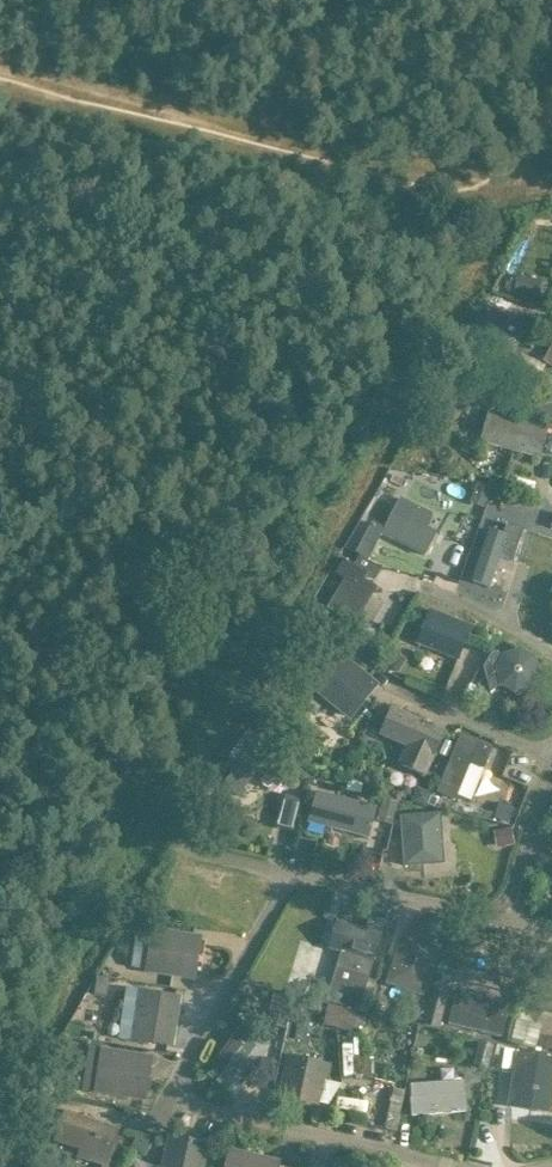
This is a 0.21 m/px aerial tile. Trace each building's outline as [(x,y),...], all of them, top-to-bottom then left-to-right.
[(516,275),(512,296),(538,301),(542,280),(516,275)] [(500,297),(496,306),(516,315),(520,306),(500,297)] [(463,355),(496,374),(516,339),(502,331),(509,318),(489,307),(463,355)] [(551,367),(551,350),(548,348),(541,360),(551,367)] [(528,408),(551,417),(551,395),(535,389),(528,408)] [(488,411),(480,441),(540,457),(548,427),(488,411)] [(477,483),(470,502),(483,507),(490,488),(477,483)] [(398,497),(384,528),(371,522),(356,553),(369,559),(381,536),(422,556),(435,529),(427,525),(433,513),(398,497)] [(471,582),(489,588),(499,559),(511,564),(523,528),(506,522),(503,533),(490,529),(471,582)] [(361,613),(376,587),(364,580),(365,576),(374,581),(381,570),(358,556),(353,564),(344,559),(335,574),(344,579),(325,610),(339,619),(347,605),(361,613)] [(429,609),(416,643),(458,660),(472,626),(429,609)] [(371,636),(363,650),(376,657),(383,643),(371,636)] [(500,685),(514,693),(531,689),(538,674),(534,658),(519,649),(502,653),(501,655),(492,650),(482,668),(490,693),(500,685)] [(335,650),(306,686),(349,721),(378,685),(335,650)] [(391,651),(385,662),(399,670),(405,659),(391,651)] [(392,706),(379,734),(405,746),(396,764),(425,777),(445,731),(392,706)] [(365,710),(360,717),(366,721),(371,714),(365,710)] [(295,765),(247,730),(226,758),(236,765),(221,785),(236,797),(256,770),(279,787),(295,765)] [(436,793),(455,800),(470,764),(483,769),(492,747),(460,734),(436,793)] [(352,773),(350,782),(357,784),(359,775),(352,773)] [(309,821),(369,837),(377,807),(316,791),(309,821)] [(382,799),(376,820),(392,825),(398,803),(382,799)] [(493,817),(509,823),(514,807),(498,802),(493,817)] [(444,863),(439,813),(396,817),(401,867),(444,863)] [(498,832),(501,848),(515,845),(511,829),(498,832)] [(337,920),(329,948),(342,952),(337,968),(368,977),(373,961),(381,933),(337,920)] [(144,973),(194,981),(201,935),(151,928),(150,934),(137,932),(132,966),(144,968),(144,973)] [(402,932),(384,984),(424,998),(442,946),(402,932)] [(450,937),(445,953),(458,957),(463,941),(450,937)] [(539,1008),(551,1011),(551,961),(550,961),(539,1008)] [(110,978),(97,976),(95,986),(109,989),(110,978)] [(332,984),(327,1001),(358,1010),(363,993),(332,984)] [(117,1039),(172,1048),(180,996),(125,988),(117,1039)] [(457,991),(449,1024),(501,1037),(510,1005),(457,991)] [(292,997),(273,993),(269,1013),(288,1018),(292,997)] [(432,993),(423,1025),(440,1029),(448,998),(432,993)] [(327,1004),(323,1023),(351,1030),(355,1010),(327,1004)] [(409,1008),(406,1013),(408,1018),(413,1021),(418,1019),(421,1014),(419,1009),(414,1006),(409,1008)] [(216,1081),(236,1095),(270,1046),(240,1025),(219,1054),(230,1062),(216,1081)] [(540,1035),(538,1047),(551,1050),(551,1038),(540,1035)] [(478,1041),(473,1064),(489,1068),(494,1045),(478,1041)] [(152,1056),(100,1047),(100,1048),(88,1046),(81,1088),(94,1091),(93,1092),(144,1101),(152,1056)] [(276,1102),(317,1111),(321,1094),(324,1094),(330,1064),(286,1055),(276,1102)] [(510,1105),(550,1111),(551,1096),(551,1061),(518,1055),(510,1105)] [(37,1078),(34,1090),(51,1095),(54,1082),(37,1078)] [(409,1098),(411,1116),(468,1111),(465,1080),(410,1084),(411,1098),(409,1098)] [(33,1093),(30,1110),(48,1113),(51,1096),(33,1093)] [(79,1148),(76,1158),(102,1166),(115,1166),(116,1163),(109,1160),(110,1157),(119,1129),(75,1116),(63,1112),(54,1140),(79,1148)] [(144,1157),(152,1143),(138,1135),(130,1148),(144,1157)] [(210,1143),(167,1135),(160,1166),(205,1166),(210,1143)] [(277,1166),(279,1159),(227,1148),(222,1166),(278,1166),(277,1166)]
